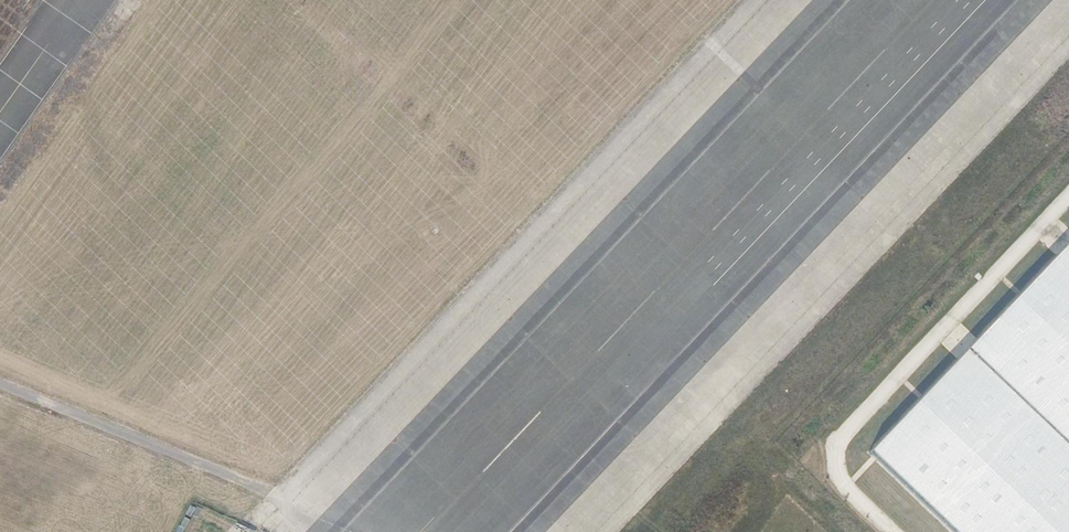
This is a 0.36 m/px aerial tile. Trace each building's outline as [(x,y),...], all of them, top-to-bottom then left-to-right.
[(866,453),(949,531),(1068,531),(1068,242),(866,453)]
